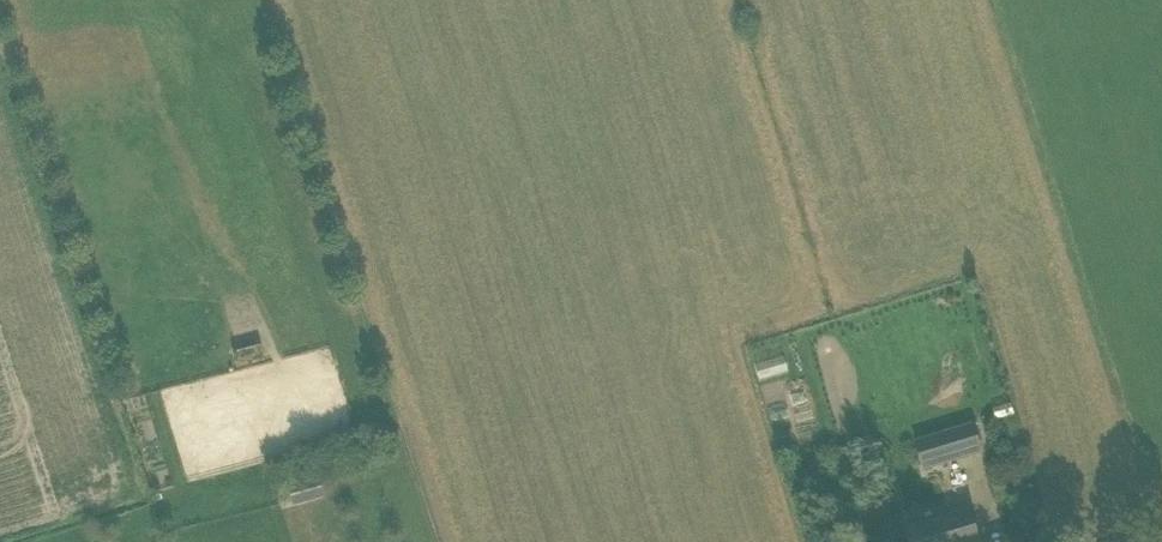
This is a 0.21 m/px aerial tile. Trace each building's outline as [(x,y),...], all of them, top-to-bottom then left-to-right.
[(973,423),(914,439),(922,467),(981,451),(973,423)] [(906,529),(910,541),(980,541),(970,509),(906,529)]
